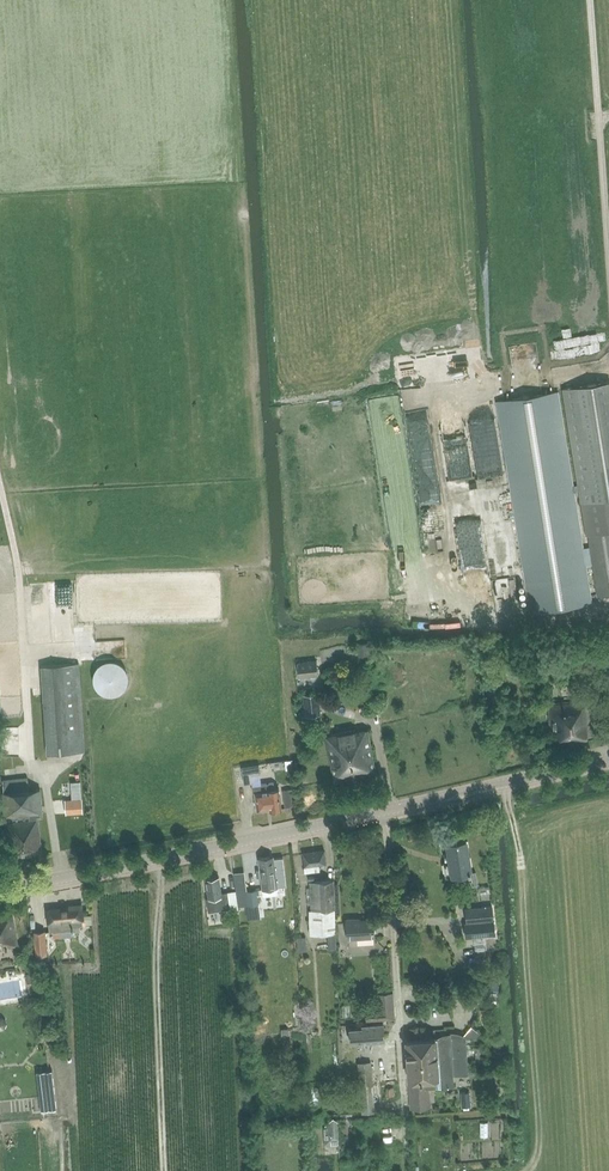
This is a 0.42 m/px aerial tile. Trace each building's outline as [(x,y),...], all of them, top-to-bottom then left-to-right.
[(562,390),(577,485),(572,486),(557,392),(498,401),(531,613),(591,604),(583,557),(591,556),(597,597),(608,595),(608,382),(562,390)] [(371,637),(359,637),(359,648),(370,648),(371,637)] [(127,677),(128,674),(127,672),(126,668),(123,663),(119,660),(115,659),(113,659),(110,659),(107,659),(104,661),(102,662),(100,664),(98,667),(96,671),(96,674),(96,677),(97,680),(98,683),(100,685),(103,687),(105,689),(108,690),(111,690),(115,690),(118,689),(120,688),(123,686),(125,683),(126,681),(127,677)] [(299,678),(318,676),(316,660),(297,662),(299,678)] [(47,755),(85,752),(79,663),(41,666),(47,755)] [(303,695),(305,712),(297,713),(297,717),(306,716),(321,715),(318,693),(303,695)] [(588,699),(573,701),(548,704),(550,731),(552,731),(554,745),(582,742),(581,738),(600,736),(597,706),(588,707),(588,699)] [(334,781),(376,773),(367,730),(355,732),(355,730),(325,736),(334,781)] [(251,776),(261,774),(259,764),(241,767),(244,784),(252,783),(251,776)] [(37,817),(42,817),(40,789),(28,790),(28,778),(3,780),(4,792),(2,792),(6,829),(1,829),(2,837),(10,836),(13,856),(42,852),(37,817)] [(293,782),(284,783),(285,799),(294,798),(293,782)] [(271,810),(281,808),(279,789),(275,789),(274,783),(252,786),(253,792),(254,792),(257,811),(270,809),(271,810)] [(446,877),(471,873),(465,840),(448,843),(451,863),(444,864),(446,877)] [(326,864),(325,850),(303,853),(304,873),(319,871),(318,865),(326,864)] [(263,889),(264,889),(265,893),(268,892),(267,888),(277,887),(273,857),(259,858),(263,889)] [(208,911),(220,910),(221,917),(237,914),(234,892),(221,893),(219,878),(206,880),(208,898),(207,899),(208,911)] [(309,936),(335,935),(333,881),(307,882),(309,936)] [(249,905),(258,904),(257,890),(247,891),(249,905)] [(50,932),(53,932),(54,938),(74,936),(73,926),(83,925),(81,905),(69,905),(69,906),(47,906),(50,932)] [(467,923),(493,920),(492,906),(465,909),(467,923)] [(13,945),(7,915),(0,917),(0,949),(4,948),(4,946),(13,945)] [(348,939),(374,937),(373,920),(355,921),(355,919),(347,920),(348,939)] [(495,935),(493,920),(467,923),(466,923),(468,938),(495,935)] [(47,954),(45,931),(33,932),(35,955),(47,954)] [(340,954),(340,964),(350,963),(350,953),(340,954)] [(38,975),(37,967),(28,967),(29,976),(38,975)] [(24,995),(20,975),(0,979),(0,1000),(24,995)] [(281,1003),(287,1006),(293,992),(286,989),(281,1003)] [(393,992),(377,993),(378,1010),(366,1011),(366,1020),(395,1018),(393,992)] [(350,1043),(384,1040),(383,1024),(362,1026),(362,1028),(350,1029),(350,1043)] [(429,1107),(429,1099),(428,1088),(455,1086),(454,1075),(469,1074),(465,1036),(462,1034),(457,1033),(450,1033),(451,1037),(407,1040),(409,1080),(410,1080),(412,1108),(429,1107)] [(358,1063),(357,1050),(353,1051),(353,1044),(343,1045),(344,1064),(358,1063)] [(328,1068),(339,1067),(338,1052),(336,1052),(336,1046),(333,1046),(333,1052),(327,1053),(328,1068)] [(371,1061),(358,1063),(362,1113),(375,1112),(371,1061)] [(462,1086),(462,1101),(472,1101),(473,1086),(462,1086)] [(330,1121),(331,1128),(324,1128),(326,1146),(339,1144),(337,1121),(330,1121)]
